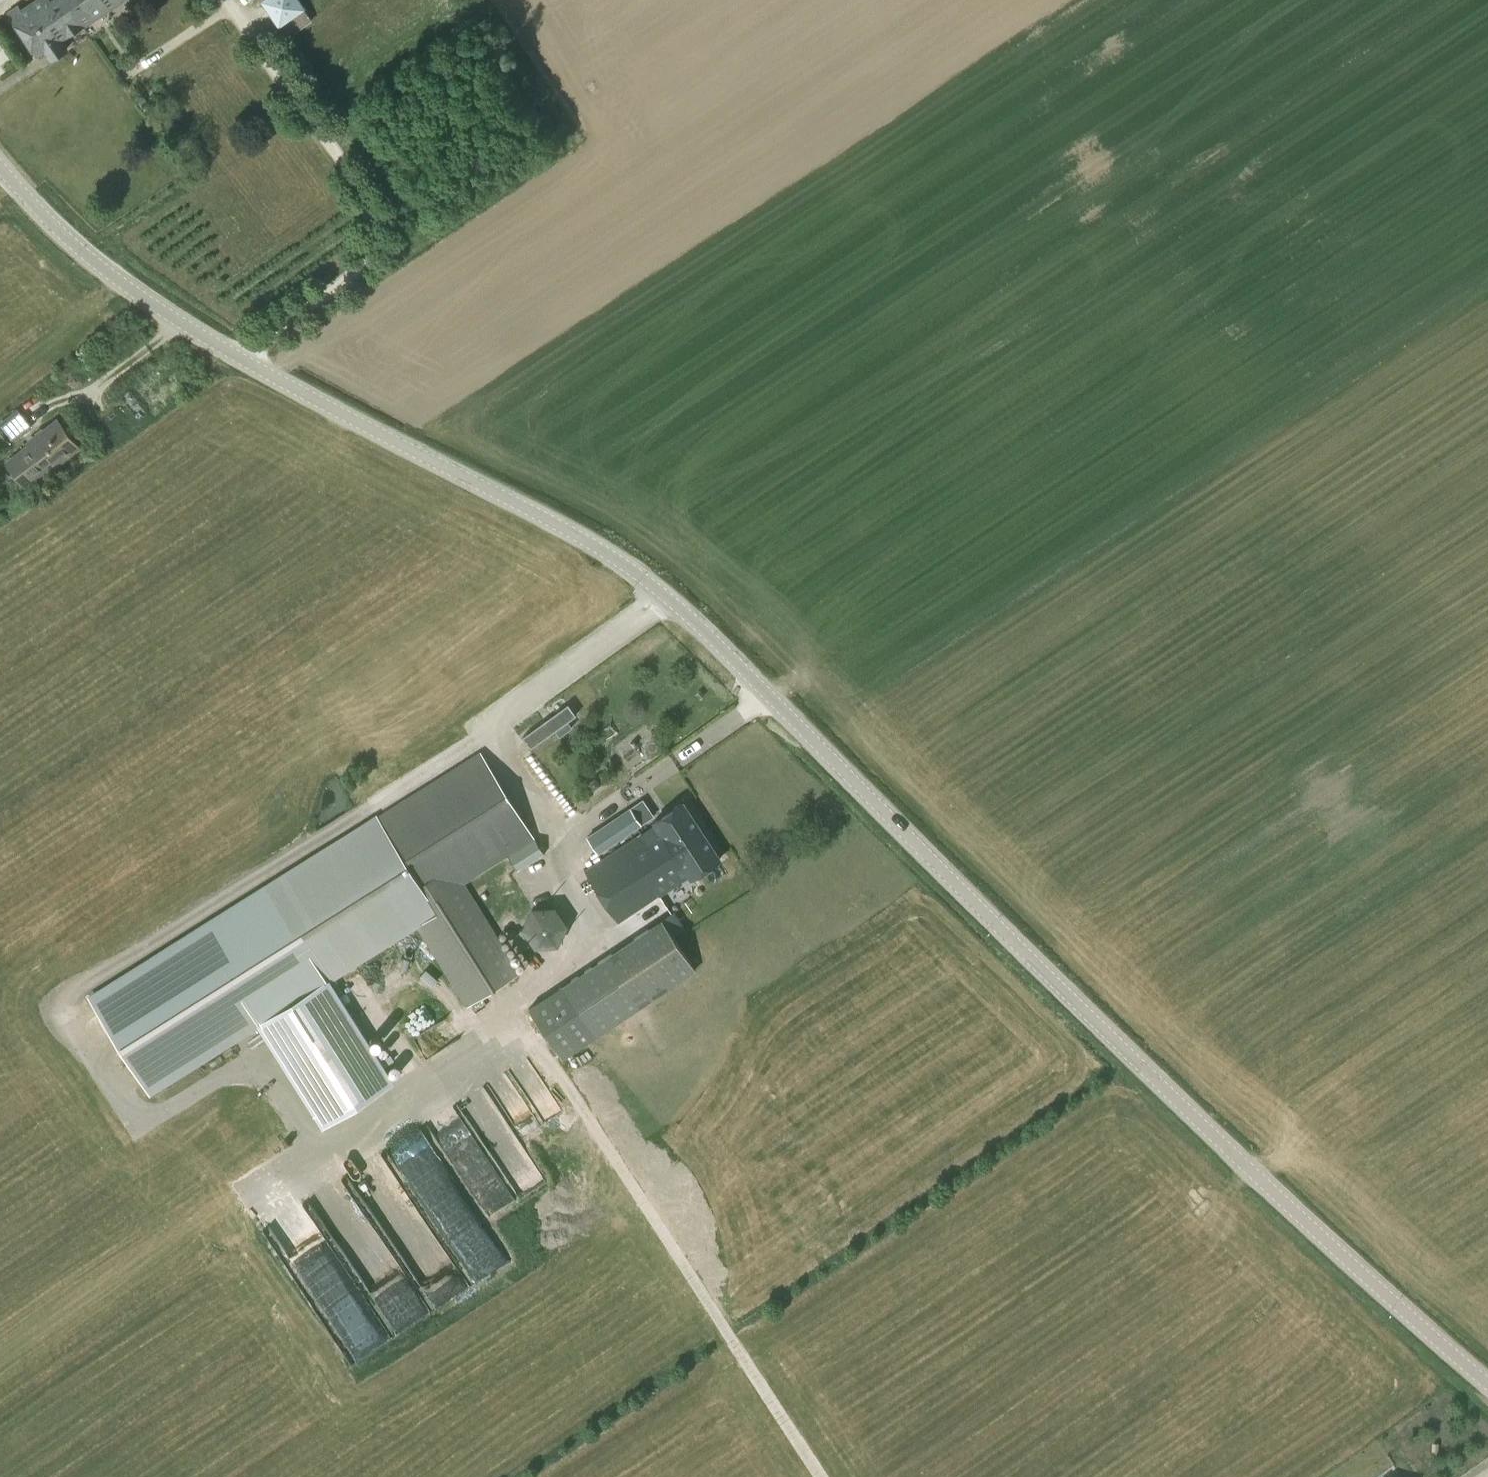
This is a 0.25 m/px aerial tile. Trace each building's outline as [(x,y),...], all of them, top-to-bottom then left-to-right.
[(8,13),(35,53),(43,48),(50,59),(65,49),(58,38),(65,34),(66,36),(82,25),(69,6),(77,0),(34,0),(20,9),(18,6),(8,13)] [(69,6),(82,25),(121,0),(77,0),(69,6)] [(289,36),(312,20),(298,0),(264,0),(289,36)] [(14,441),(32,427),(17,408),(0,422),(0,423),(14,441)] [(49,468),(79,447),(59,419),(29,442),(30,444),(8,462),(25,484),(47,466),(49,468)] [(568,706),(523,738),(531,749),(555,732),(560,738),(573,728),(568,722),(575,717),(568,706)] [(338,840),(266,886),(90,997),(95,1005),(150,1092),(257,1024),(330,979),(416,925),(466,1007),(522,973),(464,882),(507,855),(534,838),(480,752),(338,840)] [(655,825),(584,870),(617,923),(688,877),(690,879),(721,858),(683,800),(652,821),(655,825)] [(597,853),(641,824),(632,808),(587,837),(597,853)] [(534,838),(507,855),(516,869),(543,853),(534,838)] [(521,914),(534,948),(569,935),(557,902),(521,914)] [(662,919),(528,1008),(563,1059),(696,971),(662,919)] [(330,979),(257,1024),(322,1128),(395,1082),(330,979)] [(488,1260),(494,1256),(439,1155),(417,1167),(415,1165),(408,1169),(457,1260),(481,1247),(488,1260)] [(271,1222),(351,1359),(416,1321),(387,1270),(399,1263),(373,1218),(354,1229),(329,1186),(310,1196),(366,1293),(345,1305),(290,1210),(271,1222)]
